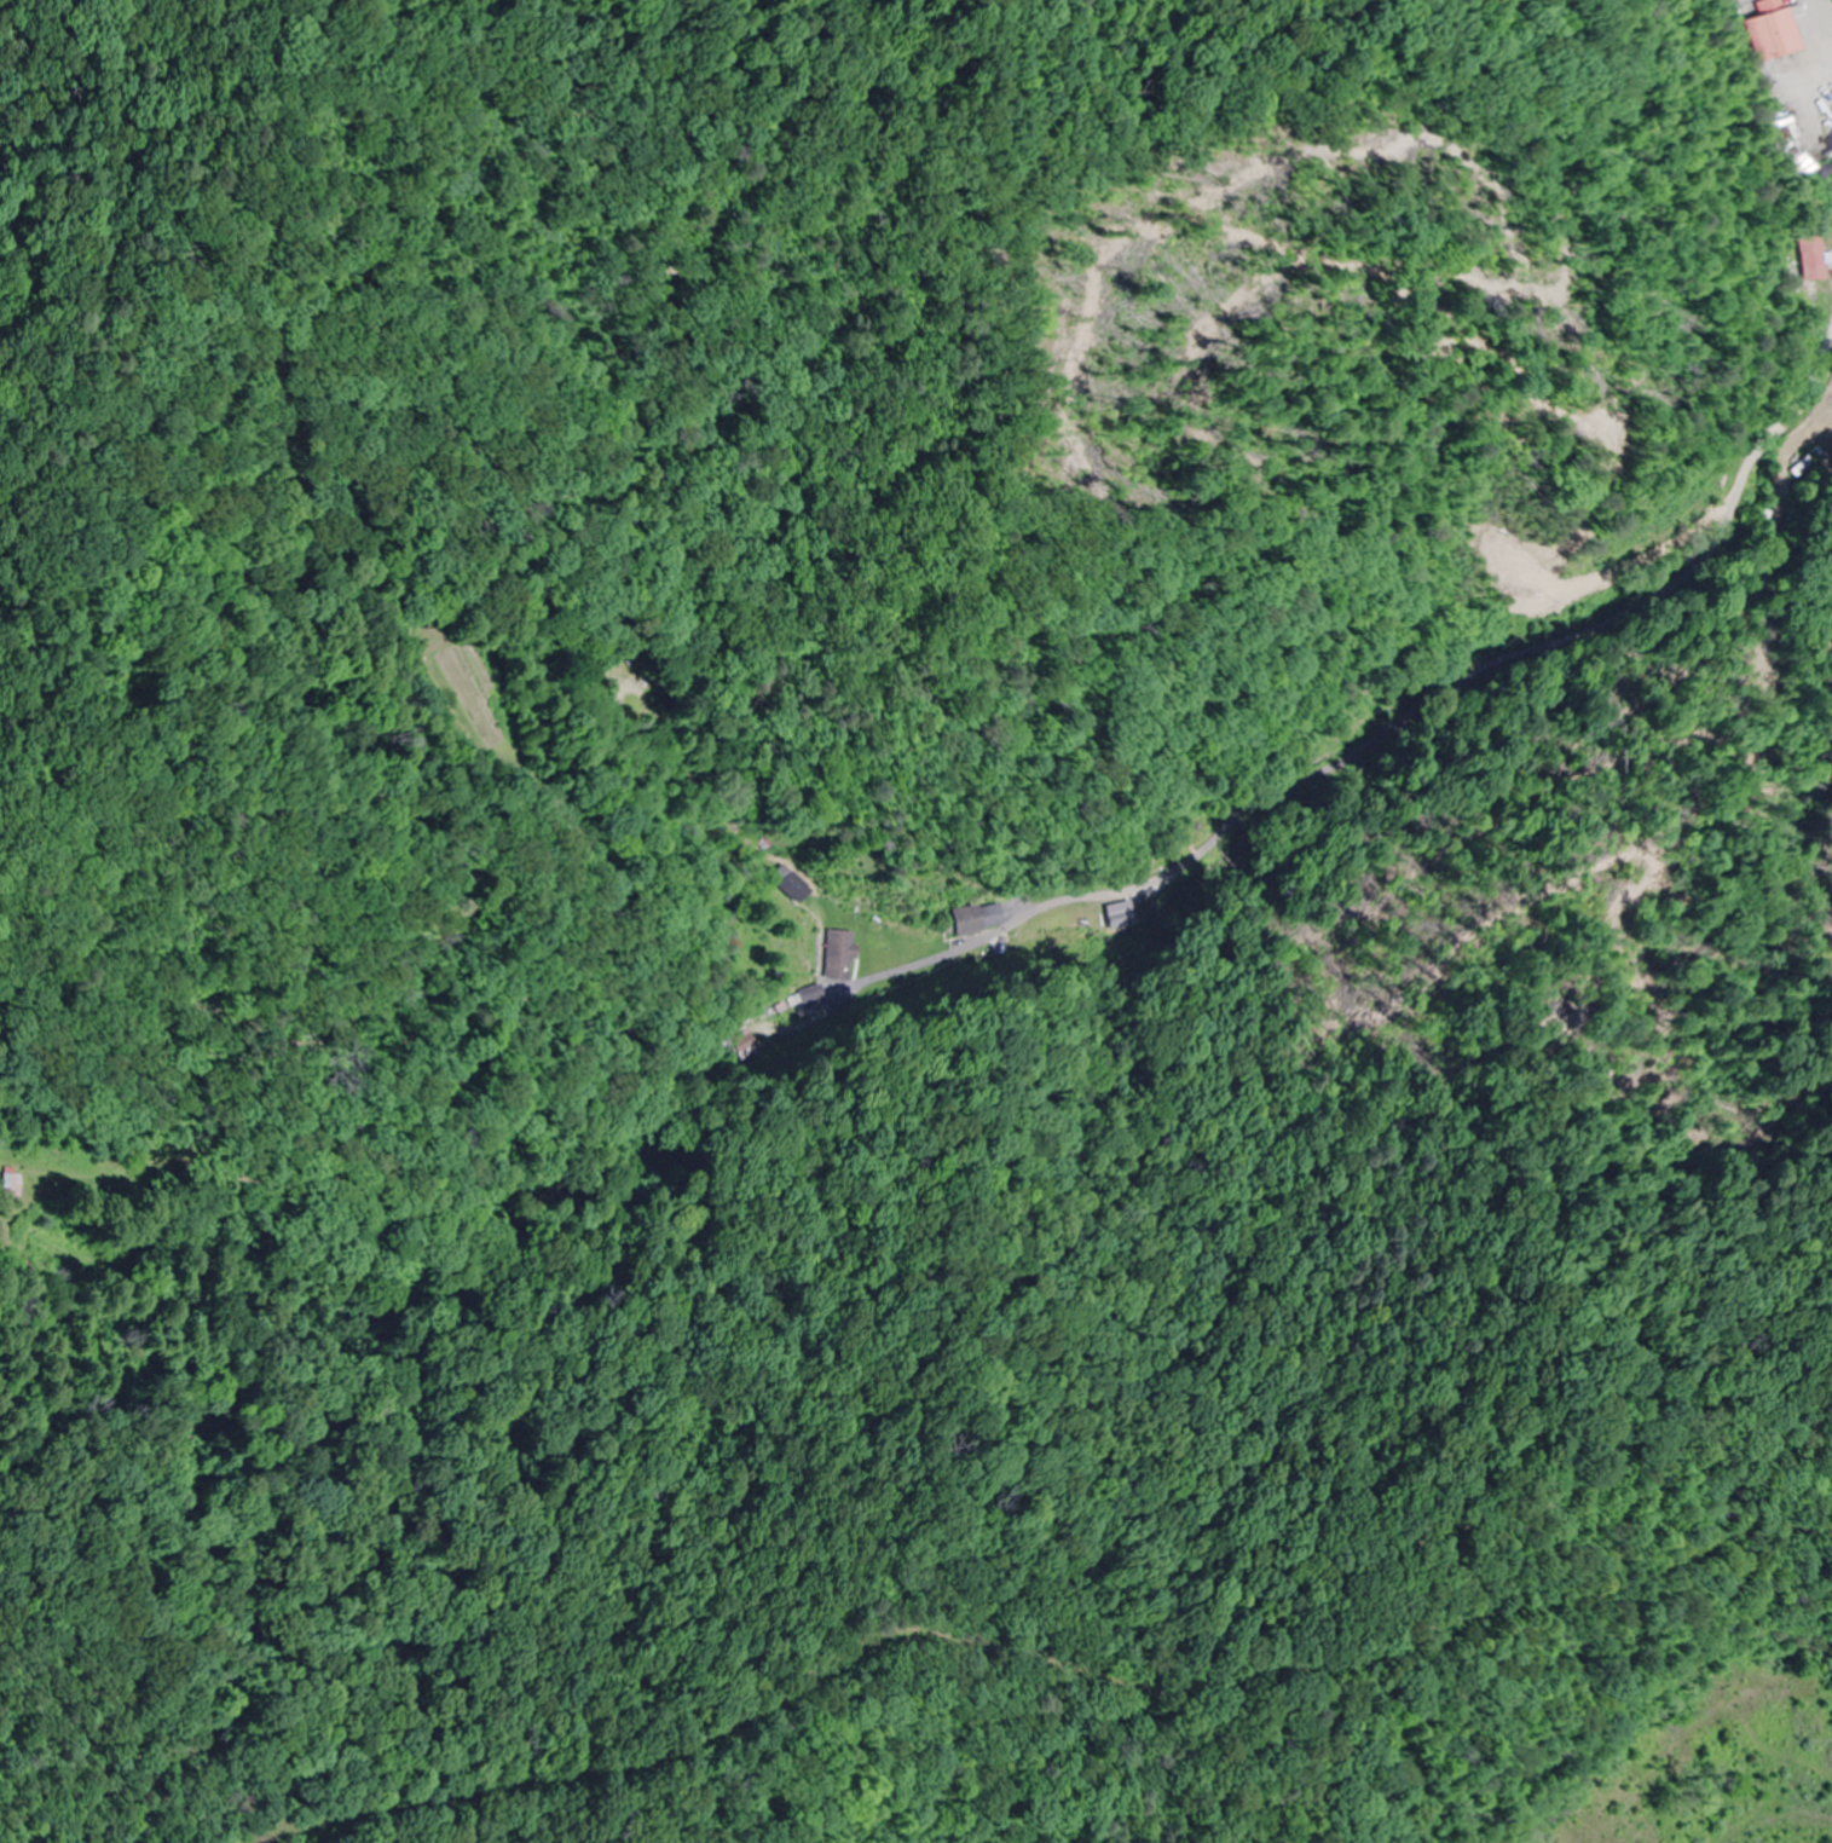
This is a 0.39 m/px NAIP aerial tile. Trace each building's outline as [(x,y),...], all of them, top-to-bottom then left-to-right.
[(1762,63),(1799,51),(1783,0),(1767,0),(1758,3),(1763,16),(1748,21),(1762,63)] [(1810,293),(1823,293),(1823,231),(1810,231),(1810,293)] [(800,904),(814,891),(788,865),(774,879),(800,904)] [(1001,901),(942,916),(947,939),(1007,924),(1001,901)] [(852,933),(826,933),(826,980),(852,981),(852,933)] [(16,1169),(0,1169),(0,1171),(2,1204),(17,1203),(16,1169)]
